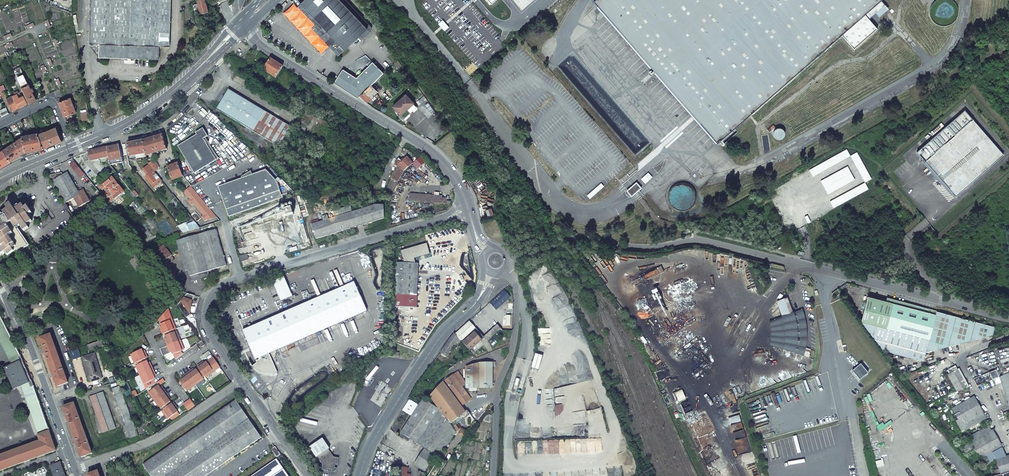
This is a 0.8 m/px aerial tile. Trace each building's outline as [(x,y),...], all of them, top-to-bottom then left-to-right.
[(89,44),(99,44),(99,58),(159,60),(159,46),(169,47),(171,0),(91,0),(89,44)] [(195,15),(209,12),(206,0),(197,0),(198,3),(193,4),(195,15)] [(314,18),(318,23),(315,26),(337,49),(340,46),(345,51),(368,29),(341,0),(305,0),(300,4),(314,18)] [(594,1),(718,142),(841,34),(854,49),(877,29),(865,14),(881,0),(595,0),(594,1)] [(283,13),(321,54),(329,46),(312,28),(315,25),(298,7),(294,3),(283,13)] [(315,25),(315,26),(318,23),(314,18),(300,4),(298,7),(315,25)] [(334,83),(358,98),(360,96),(370,85),(373,82),(376,79),(383,73),(373,62),(360,76),(357,73),(354,77),(343,70),(334,83)] [(13,70),(17,78),(24,75),(20,67),(13,70)] [(20,84),(21,85),(27,82),(24,75),(17,78),(20,84)] [(29,102),(30,103),(36,100),(32,92),(34,91),(32,88),(31,89),(27,82),(21,85),(29,102)] [(373,82),(370,85),(377,92),(380,89),(373,82)] [(370,85),(360,96),(367,102),(377,92),(370,85)] [(220,111),(282,149),(294,128),(232,91),(220,111)] [(13,96),(18,108),(23,106),(27,104),(24,96),(19,98),(17,94),(13,96)] [(406,95),(393,107),(400,115),(398,116),(402,121),(417,107),(406,95)] [(10,103),(13,110),(18,108),(13,96),(6,99),(8,104),(10,103)] [(71,98),(59,102),(62,110),(65,117),(76,112),(71,98)] [(0,118),(1,117),(2,117),(9,114),(9,113),(6,108),(0,110),(0,113),(1,115),(0,115),(0,117),(0,118)] [(1004,155),(965,111),(917,152),(956,197),(1004,155)] [(81,113),(82,121),(90,120),(88,112),(81,113)] [(780,140),(782,139),(784,138),(785,137),(785,135),(786,133),(785,131),(784,130),(783,128),(781,128),(780,127),(778,128),(776,129),(775,127),(773,124),(768,129),(770,131),(774,128),(775,130),(774,131),(773,133),(774,135),(774,136),(775,138),(777,139),(778,140),(780,140)] [(38,135),(43,148),(63,140),(57,127),(38,135)] [(216,161),(203,139),(207,137),(208,136),(203,129),(195,133),(196,135),(178,147),(194,174),(216,161)] [(23,138),(26,152),(34,150),(43,148),(38,135),(37,133),(22,136),(23,138)] [(146,154),(147,155),(167,149),(165,142),(163,134),(144,140),(146,154)] [(14,143),(22,154),(24,153),(26,152),(23,138),(19,140),(14,143)] [(127,143),(130,157),(136,156),(146,154),(144,140),(129,142),(127,143)] [(22,154),(14,143),(2,151),(10,162),(22,154)] [(108,157),(108,161),(121,159),(118,145),(116,145),(107,147),(108,157)] [(98,149),(99,159),(108,157),(107,147),(98,149)] [(420,157),(415,153),(413,155),(404,148),(403,150),(413,158),(410,160),(413,163),(420,157)] [(88,151),(90,161),(99,159),(98,149),(88,151)] [(10,162),(2,151),(0,153),(0,169),(10,162)] [(396,166),(404,171),(413,163),(410,160),(407,156),(400,162),(397,160),(394,165),(396,166)] [(77,174),(82,170),(81,168),(74,160),(73,158),(67,161),(77,174)] [(149,165),(160,180),(163,178),(159,167),(155,163),(154,160),(148,163),(149,165)] [(178,163),(167,167),(171,177),(172,181),(180,178),(183,177),(178,163)] [(145,177),(153,187),(157,184),(161,181),(160,180),(149,165),(148,165),(142,170),(147,175),(145,177)] [(398,182),(404,171),(396,166),(390,178),(391,178),(398,182)] [(218,187),(228,217),(282,198),(276,182),(266,171),(252,175),(251,172),(242,178),(242,179),(218,187)] [(78,192),(67,172),(62,175),(53,180),(66,203),(74,199),(79,207),(89,201),(83,190),(78,192)] [(108,198),(112,202),(124,192),(112,177),(100,187),(106,195),(104,197),(106,200),(108,198)] [(183,177),(180,178),(190,190),(189,191),(191,193),(194,190),(183,177)] [(318,188),(317,195),(390,199),(398,182),(391,178),(384,192),(318,188)] [(642,188),(636,182),(626,190),(631,196),(642,188)] [(172,194),(191,217),(196,213),(177,190),(172,194)] [(420,195),(420,202),(450,204),(450,202),(446,201),(446,199),(441,198),(441,196),(438,196),(439,193),(435,193),(434,196),(420,195)] [(291,202),(292,201),(294,205),(298,203),(296,195),(284,199),(286,204),(288,204),(291,203),(291,202)] [(203,210),(208,207),(203,201),(199,204),(203,210)] [(285,218),(294,215),(291,206),(293,206),(291,203),(288,204),(288,205),(286,206),(286,208),(285,209),(284,206),(282,207),(283,209),(282,210),(285,218)] [(1,246),(0,246),(0,253),(1,254),(6,250),(9,254),(19,247),(20,249),(24,247),(15,231),(14,231),(12,230),(17,227),(21,232),(25,229),(23,226),(29,223),(26,217),(30,215),(26,209),(24,210),(21,207),(13,211),(9,205),(5,207),(7,210),(2,213),(4,215),(0,218),(0,245),(1,246)] [(316,239),(384,218),(384,205),(375,205),(352,212),(335,217),(328,219),(324,221),(312,224),(316,239)] [(335,217),(352,212),(350,206),(333,211),(335,217)] [(200,228),(220,221),(215,215),(195,221),(200,228)] [(179,240),(190,276),(208,271),(226,266),(216,230),(179,240)] [(428,243),(402,251),(405,263),(417,263),(415,258),(431,254),(428,243)] [(163,245),(155,252),(164,262),(172,255),(163,245)] [(398,262),(396,306),(415,307),(417,263),(405,263),(398,262)] [(210,276),(208,271),(190,276),(191,281),(210,276)] [(558,288),(563,285),(559,278),(554,281),(555,281),(553,282),(556,288),(558,287),(558,288)] [(243,330),(254,357),(255,359),(260,357),(261,359),(255,361),(256,363),(252,365),(256,369),(258,371),(262,373),(264,374),(267,374),(269,374),(271,374),(270,364),(269,362),(272,361),(268,353),(366,311),(354,282),(243,330)] [(490,303),(497,310),(511,297),(504,290),(490,303)] [(886,327),(892,303),(868,297),(861,321),(882,349),(919,359),(922,360),(926,352),(925,352),(882,341),(885,328),(886,327)] [(772,346),(802,356),(803,356),(804,350),(804,349),(805,347),(805,344),(805,343),(806,340),(806,331),(806,329),(805,329),(805,326),(804,318),(803,316),(803,315),(803,314),(803,313),(801,310),(791,314),(786,299),(775,302),(781,318),(771,321),(773,327),(773,331),(774,336),(773,337),(773,340),(773,341),(773,343),(772,346)] [(893,300),(886,327),(885,328),(882,341),(925,352),(926,352),(926,351),(929,339),(936,312),(893,300)] [(161,330),(162,334),(165,333),(174,330),(176,329),(168,309),(159,319),(162,326),(163,329),(161,330)] [(926,352),(993,335),(995,327),(936,312),(929,339),(926,351),(926,352)] [(0,315),(0,341),(12,365),(20,361),(19,357),(21,356),(0,315)] [(469,322),(455,334),(462,342),(469,349),(483,337),(469,322)] [(483,337),(487,341),(501,329),(497,324),(483,337)] [(166,342),(167,346),(180,341),(177,331),(175,332),(166,336),(166,338),(168,341),(166,342)] [(450,338),(440,353),(447,357),(456,343),(458,344),(462,342),(455,334),(454,334),(450,338)] [(51,335),(40,338),(44,350),(53,374),(57,387),(68,383),(51,335)] [(89,345),(90,350),(105,345),(103,340),(89,345)] [(184,350),(180,341),(167,346),(169,350),(171,349),(172,352),(175,359),(183,354),(182,351),(184,350)] [(1002,374),(1008,372),(1008,347),(997,350),(1002,374)] [(130,354),(134,363),(136,363),(145,358),(147,358),(145,354),(144,355),(142,352),(141,349),(130,354)] [(535,353),(531,368),(538,370),(543,355),(535,353)] [(90,383),(102,379),(94,354),(82,357),(90,383)] [(206,362),(213,371),(220,367),(213,357),(206,362)] [(25,372),(20,361),(12,365),(4,368),(14,389),(21,386),(30,382),(25,372)] [(135,366),(139,375),(152,369),(151,365),(149,366),(148,363),(146,361),(137,365),(135,366)] [(200,363),(197,366),(198,368),(204,376),(205,377),(213,371),(206,362),(204,363),(202,365),(200,363)] [(492,363),(479,363),(466,367),(466,388),(492,388),(492,363)] [(852,371),(859,380),(868,373),(860,364),(852,371)] [(198,368),(196,369),(202,377),(204,376),(198,368)] [(152,369),(139,375),(144,384),(154,379),(153,377),(152,374),(154,373),(152,369)] [(190,371),(187,373),(195,385),(203,379),(202,377),(196,369),(194,371),(191,372),(190,371)] [(947,375),(957,391),(969,387),(959,369),(947,375)] [(989,372),(977,377),(980,384),(992,379),(989,372)] [(187,390),(195,385),(187,373),(183,376),(184,377),(182,379),(180,381),(187,390)] [(1008,387),(1008,373),(999,376),(1003,389),(1008,387)] [(443,382),(429,397),(429,398),(449,423),(465,412),(461,406),(470,399),(453,375),(443,382)] [(50,431),(34,386),(32,387),(30,382),(21,386),(39,435),(49,431),(50,431)] [(148,393),(154,401),(165,393),(163,389),(161,390),(160,388),(158,385),(148,393)] [(113,389),(126,425),(129,432),(131,438),(138,435),(134,422),(133,422),(120,387),(113,389)] [(103,392),(97,395),(110,430),(116,428),(103,392)] [(165,393),(154,401),(160,409),(161,408),(170,402),(168,400),(166,397),(168,396),(165,393)] [(109,430),(96,395),(90,397),(103,433),(109,430)] [(959,427),(983,413),(974,397),(952,409),(958,420),(956,421),(959,427)] [(437,408),(423,399),(418,406),(409,400),(402,410),(411,416),(400,433),(424,448),(435,455),(439,458),(456,432),(437,408)] [(151,475),(205,475),(261,437),(235,400),(142,464),(151,475)] [(190,400),(184,405),(188,411),(195,406),(190,400)] [(74,403),(63,407),(67,420),(76,445),(81,457),(92,453),(74,403)] [(163,410),(161,411),(167,419),(177,412),(175,410),(174,407),(175,406),(173,403),(171,404),(163,410)] [(980,458),(992,452),(1002,446),(993,429),(991,430),(988,426),(983,429),(969,437),(971,442),(974,448),(980,458)] [(51,435),(49,431),(39,435),(41,440),(0,455),(0,471),(56,450),(56,449),(51,435)] [(322,438),(309,447),(316,458),(317,457),(323,464),(321,470),(328,471),(328,469),(333,470),(334,468),(335,464),(337,464),(339,458),(334,457),(332,455),(331,455),(327,451),(329,450),(328,450),(329,449),(322,438)] [(968,451),(974,448),(971,442),(964,446),(968,451)] [(424,448),(414,464),(425,472),(435,455),(424,448)] [(984,466),(996,460),(996,459),(992,452),(980,458),(984,466)] [(996,459),(996,460),(998,469),(1000,474),(1008,472),(1008,455),(996,459)] [(276,459),(252,475),(288,475),(276,459)] [(60,462),(50,466),(54,475),(65,475),(60,462)] [(113,468),(107,470),(110,475),(116,475),(113,468)]
